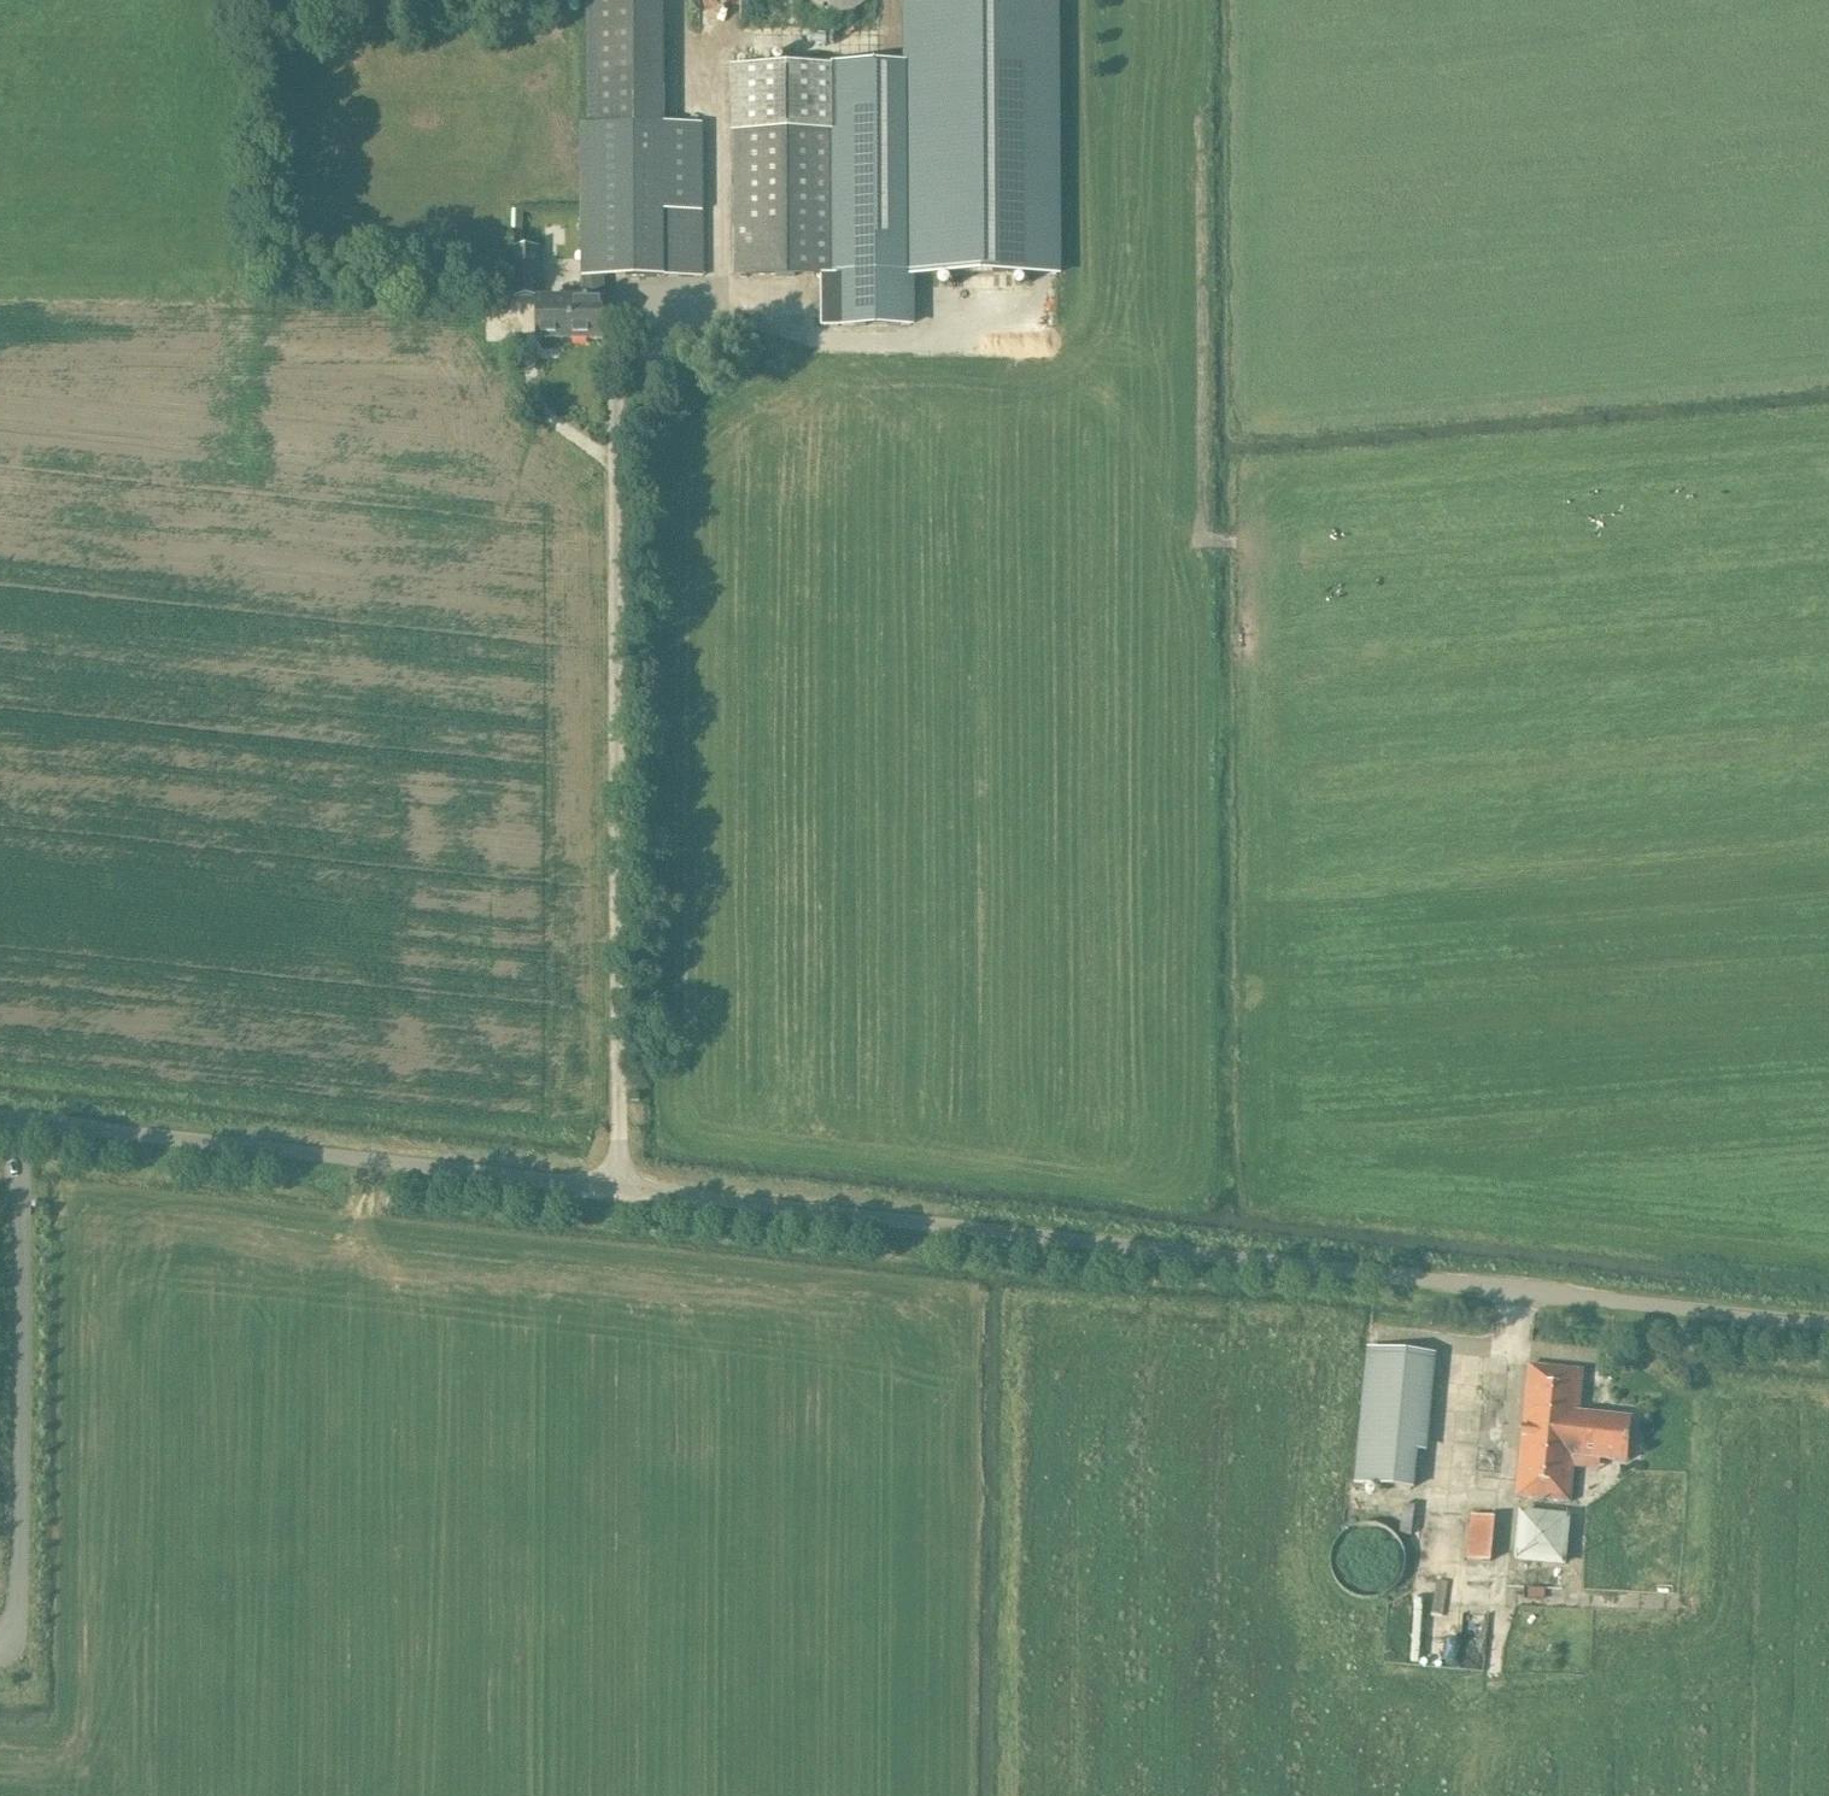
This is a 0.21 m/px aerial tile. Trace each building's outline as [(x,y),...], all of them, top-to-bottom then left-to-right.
[(583,302),(603,302),(603,278),(704,278),(702,124),(666,125),(664,0),(586,0),(587,125),(581,125),(581,278),(583,278),(583,302)] [(735,276),(823,275),(824,326),(912,325),(912,275),(1059,274),(1057,4),(910,5),(911,63),(735,65),(735,276)] [(543,223),(543,240),(566,241),(567,224),(543,223)] [(541,297),(540,247),(513,247),(513,297),(541,297)] [(538,340),(568,340),(568,302),(538,302),(538,340)] [(583,302),(568,302),(568,340),(604,340),(604,302),(603,302),(583,302)] [(675,375),(651,376),(652,389),(675,389),(675,375)] [(1427,1355),(1367,1349),(1354,1482),(1414,1488),(1427,1355)] [(1583,1370),(1529,1365),(1516,1497),(1570,1503),(1574,1457),(1628,1463),(1632,1420),(1633,1420),(1633,1418),(1579,1412),(1583,1370)] [(1572,1515),(1520,1510),(1514,1561),(1567,1566),(1572,1515)] [(1491,1562),(1495,1518),(1471,1515),(1467,1559),(1491,1562)] [(1400,1564),(1401,1555),(1401,1548),(1399,1541),(1395,1535),(1391,1529),(1385,1524),(1379,1520),(1373,1518),(1364,1516),(1356,1517),(1349,1519),(1342,1522),(1337,1526),(1331,1532),(1327,1539),(1325,1546),(1324,1554),(1324,1561),(1326,1569),(1330,1576),(1334,1581),(1340,1586),(1346,1590),(1352,1593),(1362,1594),(1369,1593),(1376,1591),(1383,1588),(1388,1584),(1393,1579),(1398,1571),(1400,1564)]
